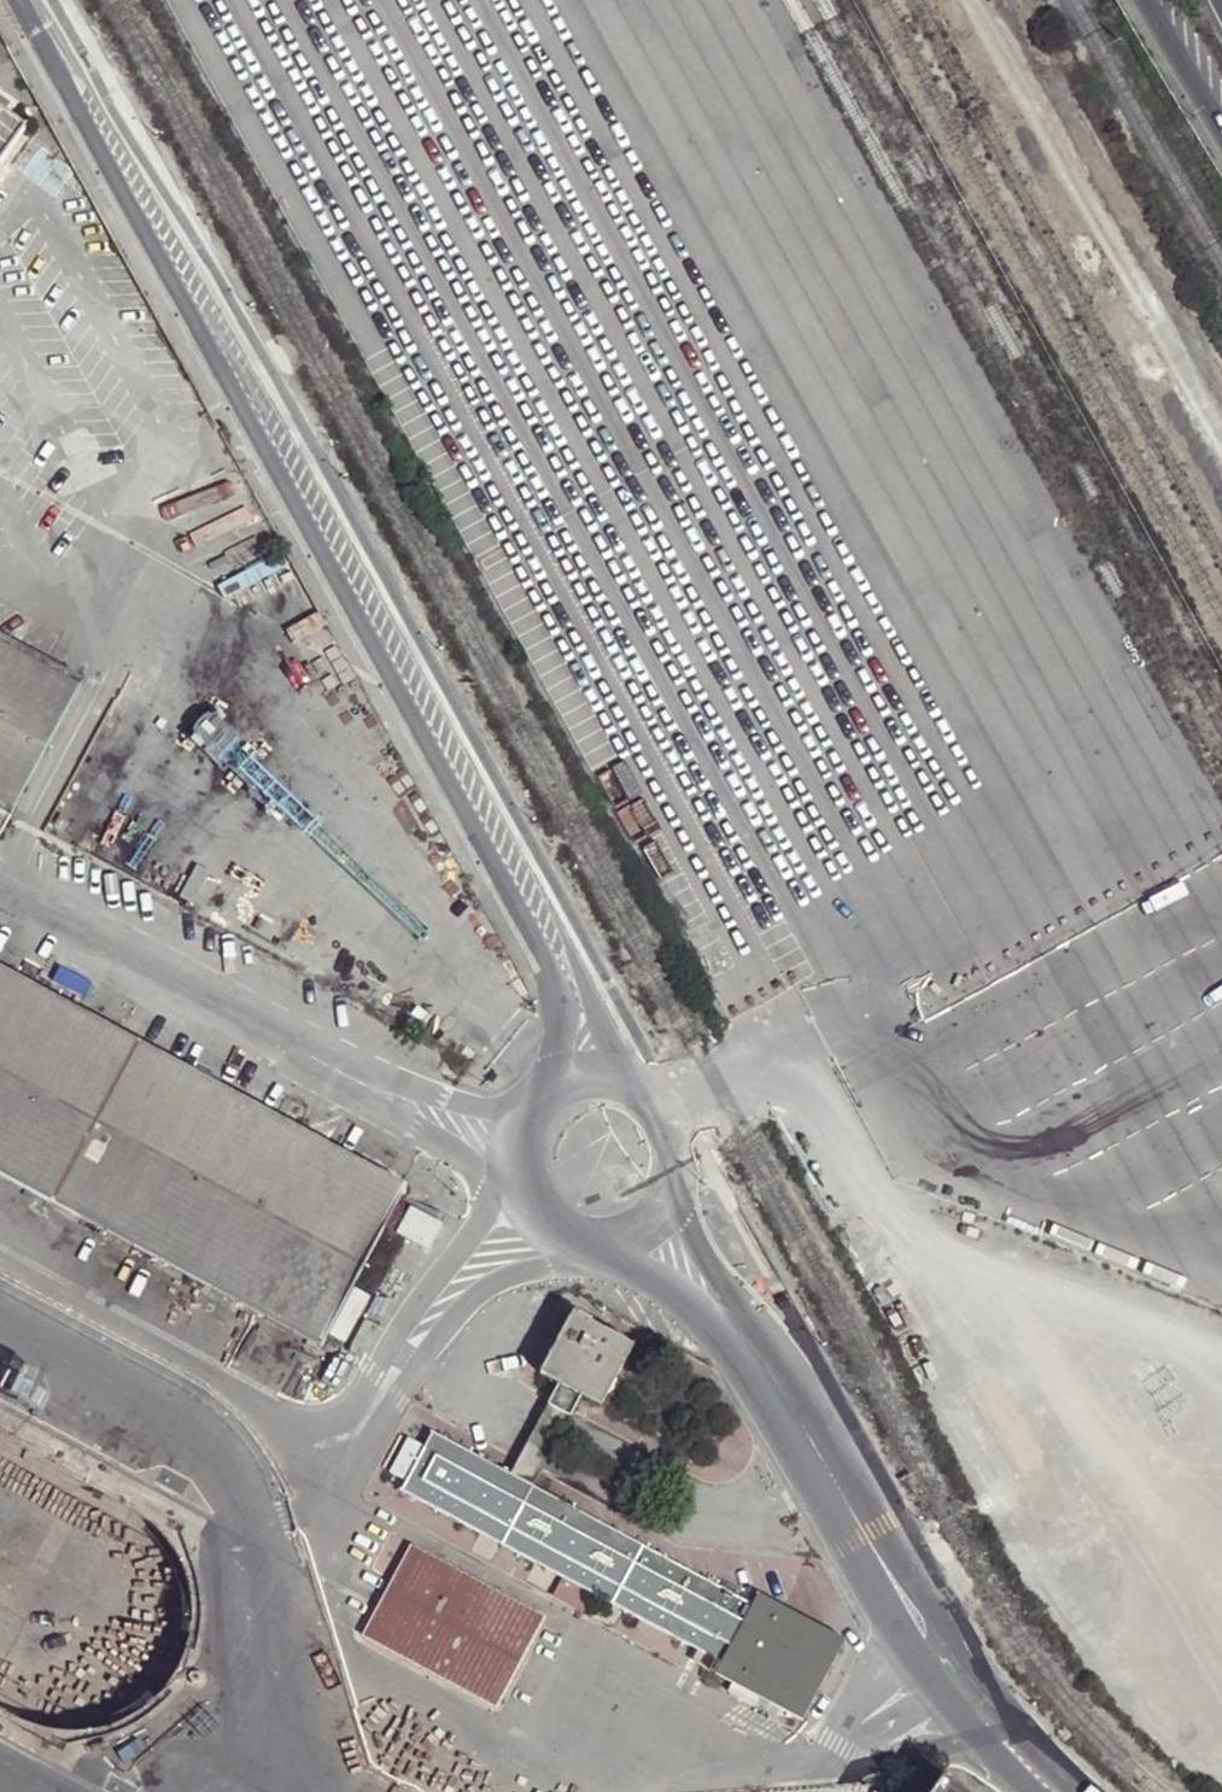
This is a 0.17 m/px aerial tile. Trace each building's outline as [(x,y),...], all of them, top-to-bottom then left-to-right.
[(8,123),(0,117),(0,135),(8,123)] [(0,308),(0,325),(9,313),(0,308)] [(242,447),(233,431),(220,438),(228,455),(242,447)] [(41,662),(0,640),(0,738),(41,662)] [(41,662),(0,738),(0,801),(66,676),(41,662)] [(0,968),(0,1177),(316,1348),(401,1184),(0,968)] [(548,1394),(569,1406),(585,1414),(624,1348),(564,1316),(531,1385),(548,1394)] [(548,1394),(503,1477),(525,1488),(569,1406),(548,1394)] [(398,1495),(473,1534),(503,1477),(429,1437),(398,1495)] [(3,1715),(47,1734),(110,1732),(176,1676),(173,1573),(155,1552),(134,1543),(134,1523),(0,1465),(0,1711),(3,1715)] [(503,1477),(473,1534),(494,1546),(525,1488),(503,1477)] [(525,1488),(494,1546),(567,1585),(599,1602),(720,1666),(751,1609),(525,1488)] [(390,1541),(342,1632),(474,1703),(523,1612),(390,1541)] [(599,1602),(567,1585),(559,1601),(590,1618),(599,1602)] [(757,1598),(751,1609),(720,1666),(713,1680),(800,1726),(844,1644),(757,1598)] [(189,1674),(187,1679),(188,1683),(193,1686),(197,1684),(200,1680),(198,1675),(194,1673),(189,1674)] [(913,1775),(902,1791),(938,1791),(913,1775)]
